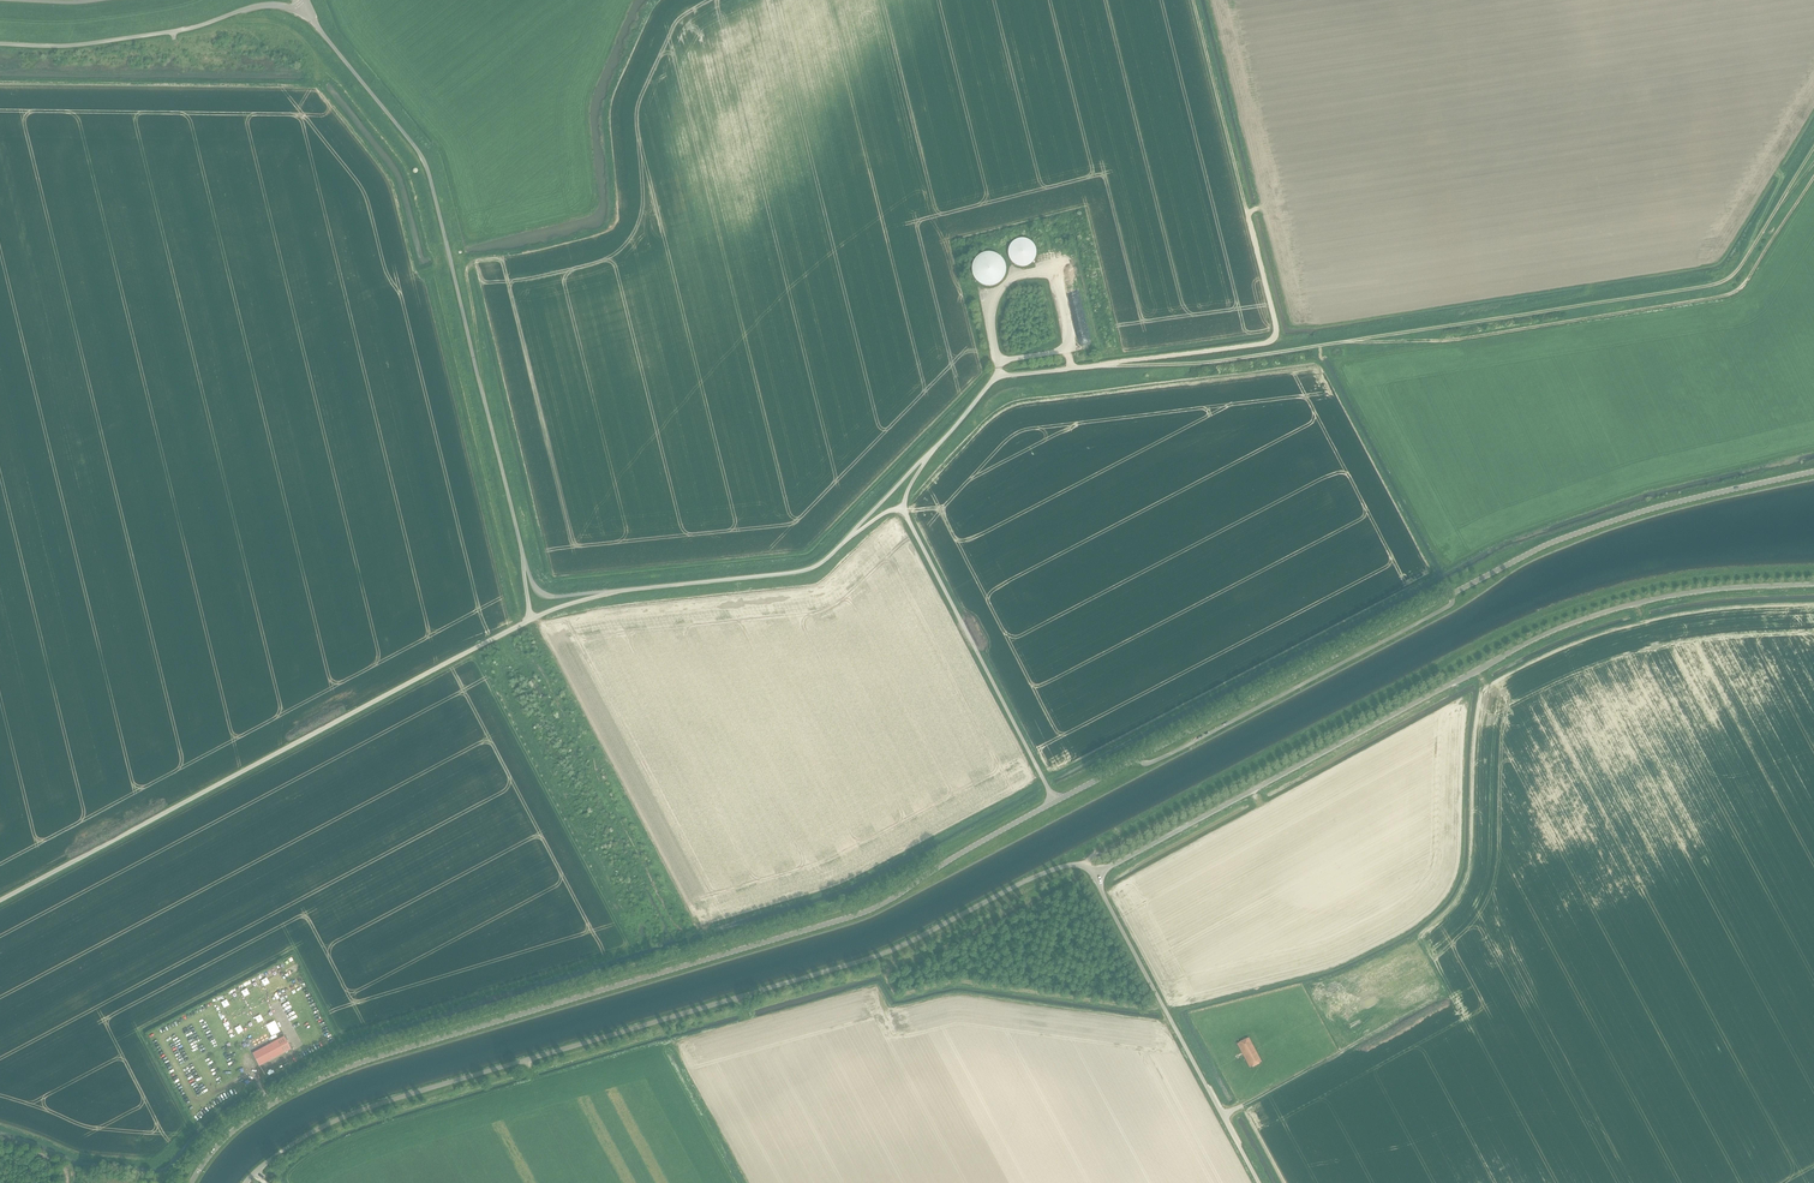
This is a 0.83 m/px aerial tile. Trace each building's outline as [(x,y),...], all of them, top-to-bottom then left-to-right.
[(1036,253),(1036,252),(1036,251),(1036,250),(1036,249),(1036,248),(1035,247),(1035,246),(1035,245),(1034,244),(1034,243),(1033,243),(1032,242),(1032,241),(1031,241),(1030,240),(1029,240),(1028,239),(1026,238),(1025,238),(1024,238),(1023,238),(1022,238),(1021,238),(1019,238),(1018,239),(1017,239),(1015,240),(1014,240),(1013,241),(1012,242),(1011,243),(1011,244),(1010,245),(1009,246),(1009,248),(1008,249),(1008,251),(1008,252),(1008,253),(1008,254),(1008,255),(1009,256),(1009,257),(1009,258),(1010,259),(1010,260),(1011,261),(1012,262),(1013,263),(1014,264),(1015,264),(1017,265),(1018,266),(1020,266),(1021,266),(1022,266),(1024,266),(1025,266),(1027,265),(1028,265),(1029,264),(1030,264),(1031,263),(1033,262),(1033,261),(1034,260),(1035,258),(1035,257),(1036,256),(1036,255),(1036,254),(1036,253)] [(981,284),(982,284),(983,285),(984,285),(985,285),(986,286),(988,286),(989,286),(990,286),(991,286),(992,285),(994,285),(995,285),(996,284),(997,284),(998,283),(999,282),(1000,282),(1001,280),(1002,280),(1003,278),(1004,277),(1005,275),(1005,274),(1006,273),(1006,272),(1006,270),(1006,269),(1006,268),(1006,266),(1006,265),(1005,264),(1005,263),(1005,262),(1004,261),(1003,259),(1002,257),(1000,256),(999,255),(998,254),(997,254),(995,253),(994,252),(993,252),(992,252),(991,252),(989,252),(988,252),(986,252),(985,252),(984,252),(983,253),(982,253),(981,254),(980,254),(979,255),(977,256),(976,257),(976,258),(975,259),(974,260),(974,261),(973,262),(973,263),(972,264),(972,265),(972,266),(972,267),(972,268),(972,269),(972,270),(972,271),(972,272),(973,274),(973,275),(974,276),(974,277),(975,278),(975,279),(976,280),(977,281),(978,282),(979,282),(980,283),(981,284)] [(252,1053),(259,1066),(291,1049),(284,1036),(252,1053)] [(1250,1068),(1261,1062),(1248,1037),(1237,1043),(1250,1068)]
